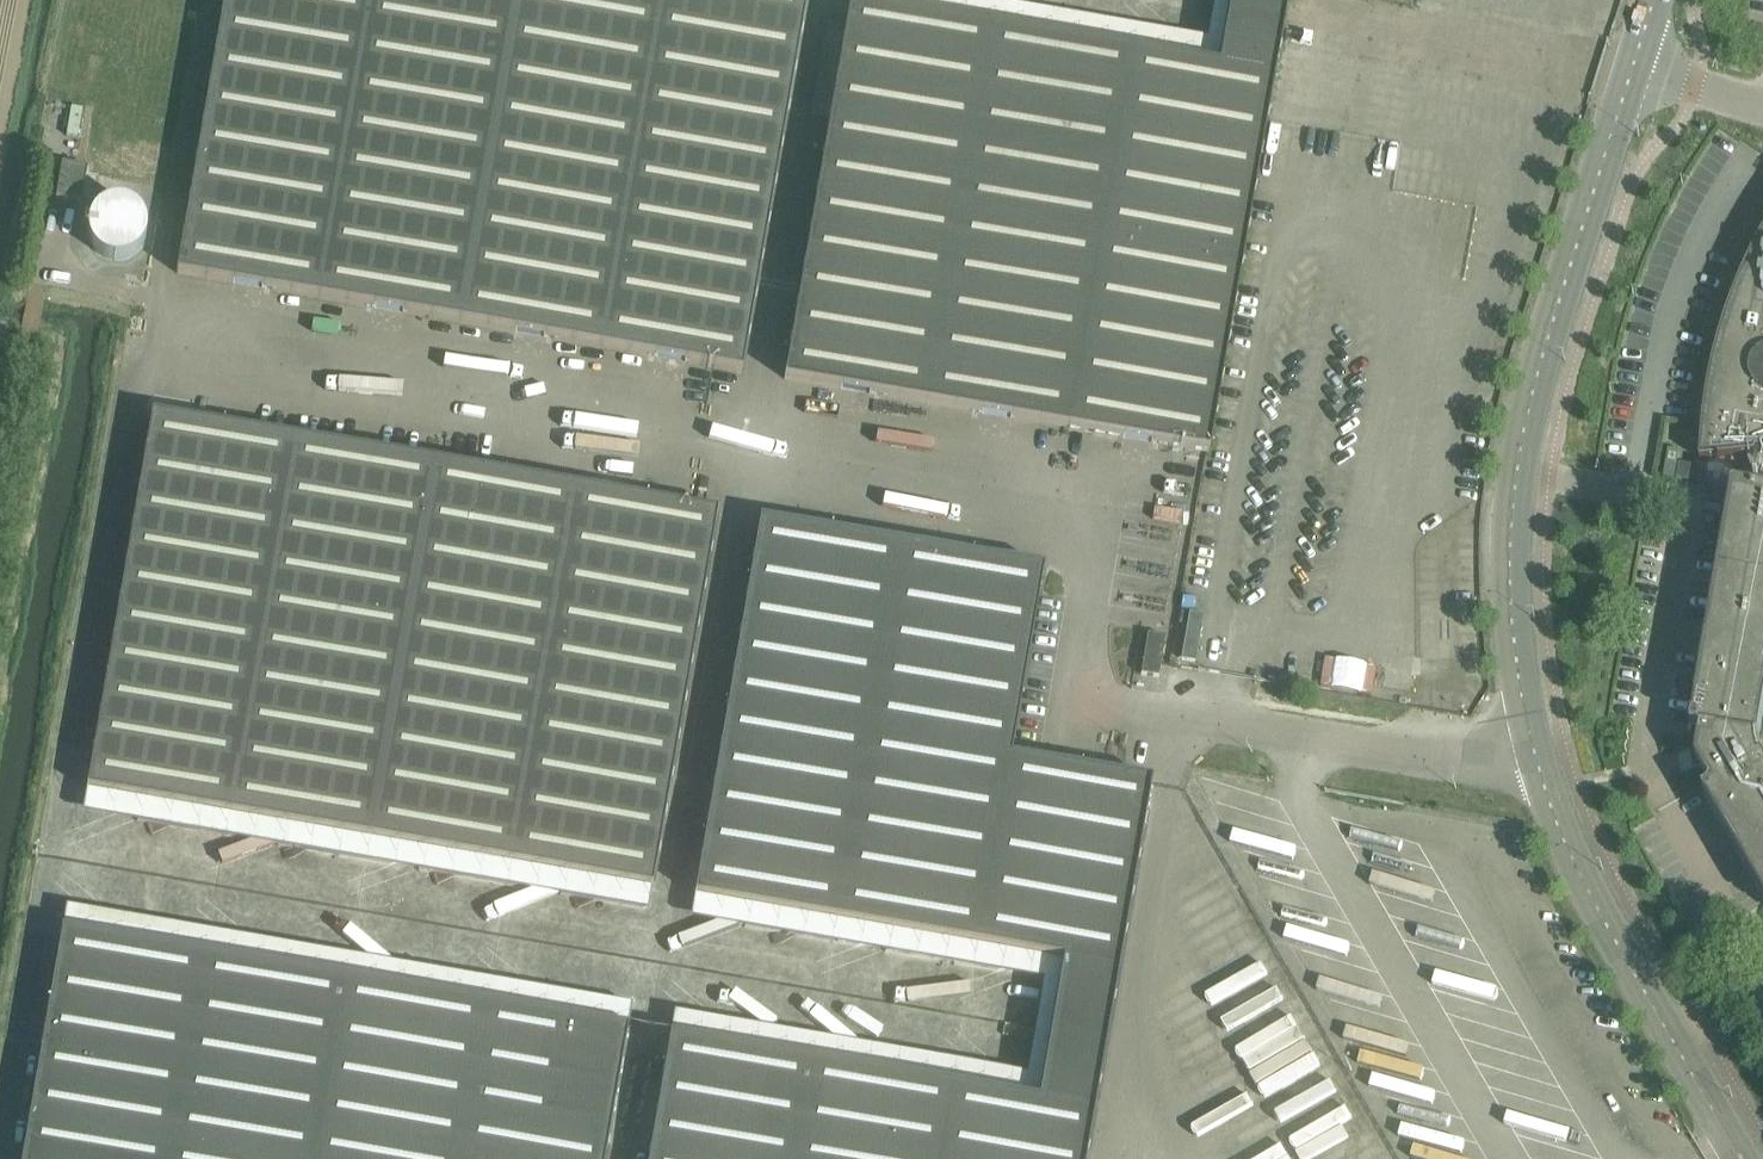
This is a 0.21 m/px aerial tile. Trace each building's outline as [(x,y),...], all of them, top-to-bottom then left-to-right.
[(177,275),(742,373),(807,0),(225,0),(177,275)] [(1218,68),(850,4),(784,381),(1209,455),(1288,0),(1230,0),(1218,68)] [(82,205),(82,200),(88,170),(62,165),(56,201),(82,205)] [(1748,267),(1743,278),(1739,289),(1732,305),(1729,315),(1725,327),(1721,337),(1718,348),(1715,362),(1711,377),(1709,389),(1707,399),(1705,412),(1704,421),(1703,438),(1702,447),(1701,461),(1756,455),(1756,453),(1762,454),(1762,238),(1760,242),(1753,257),(1748,267)] [(718,513),(153,415),(87,792),(652,890),(718,513)] [(1668,450),(1663,479),(1675,481),(1680,452),(1668,450)] [(1679,465),(1677,481),(1698,485),(1701,469),(1679,465)] [(1734,487),(1732,496),(1718,573),(1691,729),(1701,731),(1696,761),(1712,789),(1703,794),(1762,896),(1762,759),(1760,759),(1756,741),(1760,741),(1762,721),(1762,492),(1734,487)] [(760,521),(715,782),(695,898),(1062,962),(1119,971),(1151,787),(1152,782),(1117,776),(1011,758),(1044,570),(760,521)] [(1141,675),(1141,676),(1159,679),(1161,665),(1165,639),(1148,636),(1141,675)] [(63,932),(23,1158),(605,1158),(628,1030),(63,932)] [(1119,971),(1062,962),(1038,1101),(1094,1111),(1119,971)] [(650,1153),(649,1158),(1086,1158),(1094,1111),(1038,1101),(670,1037),(650,1153)]
